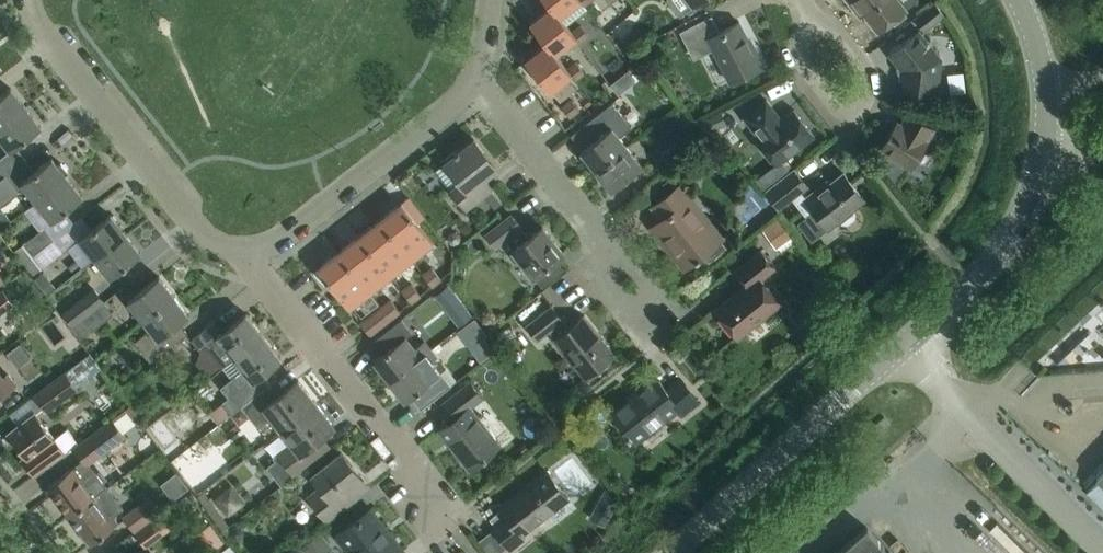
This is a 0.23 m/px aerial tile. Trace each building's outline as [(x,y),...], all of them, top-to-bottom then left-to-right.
[(550,5),(558,16),(559,15),(578,0),(546,0),(550,5)] [(622,10),(634,0),(614,0),(622,10)] [(691,4),(697,0),(668,0),(679,14),(691,4)] [(851,5),(855,2),(877,29),(888,20),(891,24),(904,14),(901,10),(904,7),(898,0),(847,0),(851,5)] [(923,30),(944,14),(933,1),(913,17),(923,30)] [(558,16),(550,5),(529,22),(545,42),(553,52),(574,36),(575,35),(571,30),(559,15),(558,16)] [(719,31),(710,14),(678,30),(687,48),(699,42),(704,52),(712,48),(729,81),(762,64),(753,46),(751,47),(738,21),(719,31)] [(754,19),(760,35),(771,30),(765,15),(754,19)] [(577,41),(587,33),(580,24),(571,30),(575,35),(574,36),(577,41)] [(935,93),(940,58),(917,30),(889,53),(899,65),(896,67),(898,72),(901,72),(899,88),(911,90),(912,93),(921,94),(923,91),(935,93)] [(545,42),(524,59),(549,90),(550,88),(559,100),(578,85),(572,78),(569,74),(569,73),(566,69),(553,52),(545,42)] [(572,78),(582,70),(575,61),(566,69),(569,73),(569,74),(572,78)] [(25,106),(10,87),(0,94),(0,125),(25,106)] [(568,115),(578,108),(570,98),(561,106),(568,115)] [(779,119),(775,113),(776,112),(765,98),(742,116),(758,136),(755,138),(775,164),(813,134),(793,108),(779,119)] [(595,170),(626,145),(618,136),(631,126),(611,101),(579,126),(591,140),(579,149),(595,170)] [(23,139),(40,126),(25,106),(0,125),(0,137),(10,149),(23,139)] [(950,111),(946,124),(962,129),(966,115),(950,111)] [(933,128),(908,112),(900,124),(896,121),(880,147),(909,166),(926,140),(925,139),(933,128)] [(669,166),(692,148),(682,135),(660,153),(669,166)] [(455,152),(445,160),(456,175),(458,178),(461,181),(451,189),(465,207),(482,193),(490,187),(482,177),(496,166),(473,138),(459,149),(457,148),(453,151),(455,152)] [(610,188),(627,175),(641,164),(626,145),(595,170),(610,188)] [(35,201),(66,177),(64,174),(68,171),(60,162),(57,164),(51,157),(34,170),(20,181),(35,201)] [(805,196),(799,189),(805,184),(793,169),(765,190),(777,206),(790,196),(805,215),(813,209),(826,226),(838,218),(841,221),(846,222),(853,216),(854,211),(851,207),(863,198),(843,171),(822,188),(819,185),(805,196)] [(18,191),(14,186),(5,174),(0,178),(0,205),(18,191)] [(50,220),(64,209),(81,196),(66,177),(35,201),(50,220)] [(648,197),(661,187),(654,178),(641,189),(648,197)] [(713,243),(723,236),(681,182),(651,206),(661,218),(650,226),(661,240),(665,237),(685,264),(682,266),(683,267),(694,258),(695,260),(700,256),(699,255),(701,253),(709,263),(721,255),(713,243)] [(552,194),(538,202),(545,212),(558,204),(552,194)] [(349,308),(366,295),(433,242),(417,222),(423,217),(407,196),(316,266),(349,308)] [(95,257),(125,233),(109,213),(92,227),(79,237),(95,257)] [(493,227),(485,233),(494,245),(503,238),(532,275),(533,274),(541,285),(562,268),(554,257),(562,251),(542,225),(522,241),(514,230),(520,226),(510,213),(493,227)] [(774,247),(792,235),(776,214),(759,226),(774,247)] [(24,262),(32,255),(32,254),(53,237),(44,225),(14,249),(24,262)] [(110,276),(123,266),(140,252),(125,233),(95,257),(110,276)] [(445,263),(456,255),(447,243),(436,251),(445,263)] [(737,336),(779,303),(760,279),(774,268),(759,249),(735,269),(746,282),(714,308),(737,336)] [(32,273),(41,265),(32,255),(24,262),(32,273)] [(432,286),(441,278),(430,265),(421,273),(432,286)] [(143,320),(173,295),(158,275),(140,289),(127,299),(143,320)] [(411,302),(420,295),(410,282),(401,289),(411,302)] [(445,282),(433,291),(439,298),(451,289),(445,282)] [(0,290),(0,313),(14,303),(7,294),(3,288),(0,290)] [(72,325),(103,301),(93,288),(62,312),(72,325)] [(149,361),(157,355),(179,338),(182,335),(174,325),(188,314),(173,295),(143,320),(149,327),(133,340),(149,361)] [(384,322),(399,310),(390,299),(375,310),(384,322)] [(81,337),(112,313),(103,301),(72,325),(81,337)] [(568,326),(551,304),(527,323),(538,338),(547,331),(583,377),(614,353),(583,314),(568,326)] [(369,333),(384,322),(375,310),(360,322),(369,333)] [(263,335),(245,312),(221,331),(213,320),(191,338),(200,350),(207,345),(223,366),(263,335)] [(476,316),(458,330),(464,337),(482,324),(476,316)] [(401,318),(373,339),(383,351),(373,359),(389,380),(430,348),(431,347),(425,339),(424,340),(414,348),(404,336),(411,331),(401,318)] [(500,342),(515,335),(511,325),(496,332),(500,342)] [(109,331),(89,338),(95,354),(115,347),(109,331)] [(231,413),(265,386),(264,386),(256,375),(280,356),(263,335),(223,366),(232,377),(220,386),(227,396),(222,401),(231,413)] [(178,360),(190,351),(179,338),(157,355),(161,360),(172,353),(178,360)] [(17,365),(25,360),(14,345),(6,351),(17,365)] [(430,348),(389,380),(405,399),(410,395),(420,408),(451,383),(449,381),(441,371),(432,360),(438,356),(431,347),(430,348)] [(64,370),(33,394),(45,411),(77,387),(76,386),(64,370)] [(0,374),(0,396),(16,385),(6,372),(1,376),(0,374)] [(666,389),(655,375),(610,410),(634,441),(676,408),(680,414),(698,400),(680,378),(666,389)] [(265,386),(241,405),(250,415),(259,427),(272,417),(281,429),(316,402),(297,379),(277,395),(268,383),(264,386),(265,386)] [(468,467),(499,444),(469,406),(481,396),(469,381),(454,392),(437,406),(449,420),(438,429),(468,467)] [(316,402),(281,429),(290,440),(271,455),(274,459),(266,465),(281,484),(295,474),(304,466),(322,452),(313,441),(333,424),(316,402)] [(54,437),(35,412),(8,432),(25,455),(21,458),(33,474),(77,441),(66,428),(54,437)] [(124,434),(112,418),(73,446),(86,463),(124,434)] [(328,518),(344,505),(361,491),(353,481),(359,475),(340,451),(313,473),(321,484),(309,494),(328,518)] [(246,461),(229,476),(244,492),(261,477),(246,461)] [(69,513),(106,486),(92,468),(83,475),(74,464),(47,485),(69,513)] [(1096,475),(1099,477),(1086,490),(1102,506),(1102,468),(1096,475)] [(509,549),(523,538),(520,534),(568,497),(546,469),(498,506),(505,516),(491,526),(509,549)] [(123,507),(106,486),(69,513),(90,542),(108,529),(118,521),(113,514),(123,507)] [(134,531),(152,517),(159,512),(147,497),(122,516),(134,531)] [(381,526),(384,524),(370,507),(336,534),(351,552),(397,552),(403,548),(392,534),(389,536),(381,526)] [(160,514),(137,532),(147,545),(170,527),(160,514)] [(225,519),(218,523),(222,528),(229,524),(225,519)] [(865,526),(835,552),(889,552),(865,526)] [(331,546),(319,531),(300,546),(305,552),(322,552),(331,546)] [(262,539),(251,544),(255,552),(268,552),(262,539)] [(230,544),(219,552),(237,552),(230,544)]
